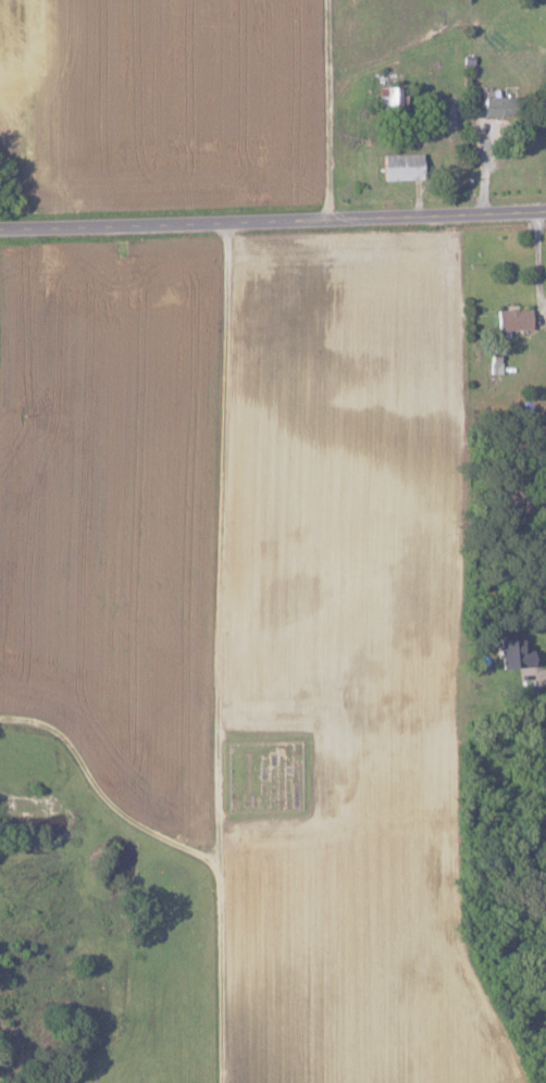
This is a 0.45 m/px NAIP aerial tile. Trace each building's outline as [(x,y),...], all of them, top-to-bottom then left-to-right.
[(406,95),(398,95),(398,88),(379,87),(378,113),(406,114),(406,95)] [(380,155),(381,182),(421,180),(420,154),(380,155)] [(531,330),(530,308),(507,309),(507,310),(496,311),(496,331),(531,330)] [(523,650),(522,637),(498,638),(500,667),(532,666),(531,649),(523,650)]
